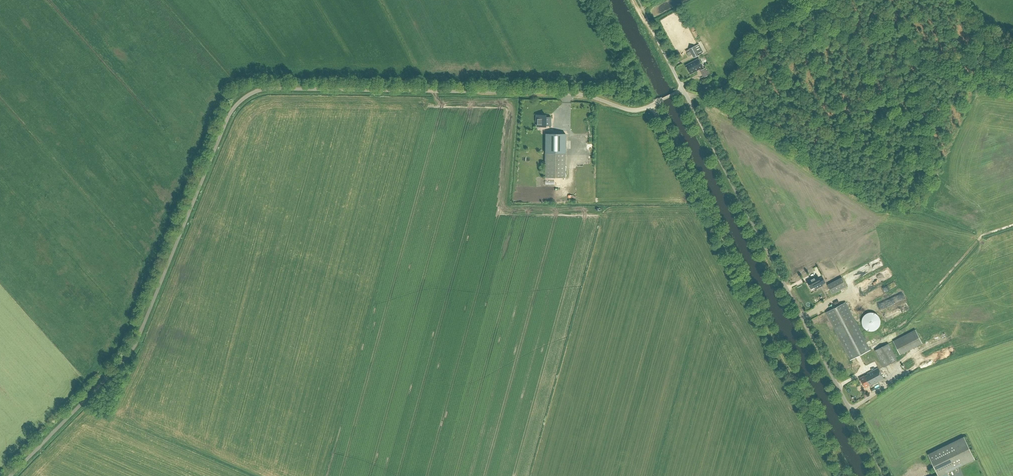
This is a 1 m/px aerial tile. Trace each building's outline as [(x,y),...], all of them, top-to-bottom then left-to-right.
[(695,46),(700,54),(704,52),(699,44),(695,46)] [(694,58),(700,54),(695,46),(689,49),(694,58)] [(690,73),(700,68),(696,60),(686,65),(690,73)] [(704,77),(709,74),(706,67),(700,70),(704,77)] [(724,86),(729,90),(735,84),(731,80),(724,86)] [(545,118),(545,116),(536,116),(536,123),(537,123),(537,127),(545,127),(545,126),(550,126),(550,118),(545,118)] [(565,134),(545,134),(545,178),(565,178),(565,134)] [(877,256),(864,263),(865,265),(855,271),(857,273),(863,270),(864,272),(881,263),(877,256)] [(818,279),(816,274),(811,277),(812,279),(806,281),(809,287),(819,282),(820,283),(824,281),(822,277),(818,279)] [(833,294),(846,286),(841,277),(828,284),(833,294)] [(854,306),(863,303),(859,294),(850,297),(854,306)] [(854,318),(846,302),(826,312),(834,328),(851,360),(870,350),(854,318)] [(871,331),(872,331),(873,331),(874,331),(875,330),(876,330),(877,329),(878,329),(878,328),(879,327),(880,326),(880,325),(880,324),(880,323),(880,322),(880,321),(880,320),(880,319),(880,318),(879,317),(879,316),(878,316),(878,315),(877,314),(876,314),(876,313),(875,313),(874,313),(873,313),(872,312),(871,312),(870,312),(869,313),(868,313),(867,313),(866,314),(865,314),(865,315),(864,316),(863,316),(863,317),(863,318),(862,318),(862,319),(862,320),(862,321),(862,322),(862,323),(862,324),(862,325),(863,326),(863,327),(864,328),(865,329),(866,330),(867,330),(868,331),(869,331),(870,331),(871,331)] [(900,355),(922,343),(915,329),(893,341),(900,355)] [(882,366),(889,365),(895,360),(896,360),(899,358),(898,355),(896,353),(892,354),(892,351),(894,349),(890,342),(887,343),(879,348),(876,349),(874,350),(874,352),(876,355),(877,357),(879,360),(879,363),(882,366)] [(864,387),(867,386),(869,384),(870,385),(883,378),(878,368),(869,373),(867,373),(868,374),(860,378),(864,387)] [(975,460),(964,437),(928,454),(938,475),(941,475),(975,460)]
